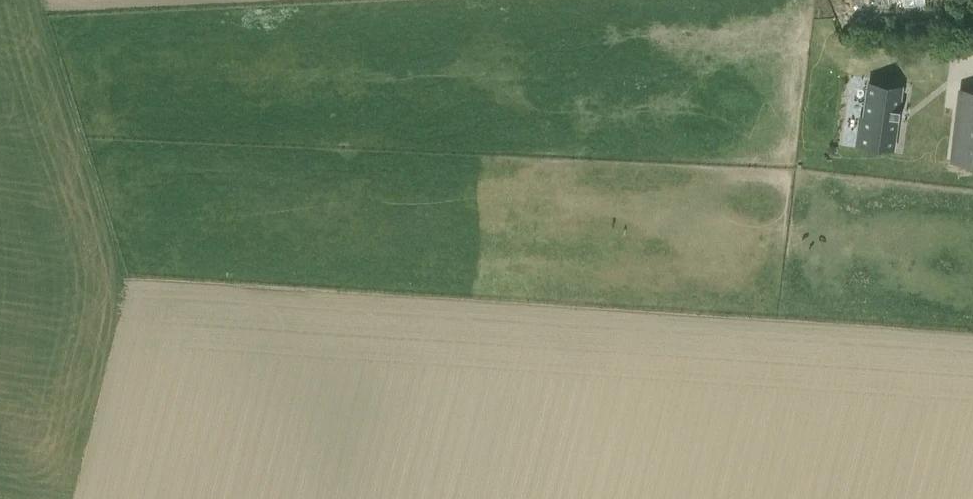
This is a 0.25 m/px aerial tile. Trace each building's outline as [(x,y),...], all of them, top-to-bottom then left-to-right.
[(856,144),(896,150),(905,84),(868,79),(863,114),(860,113),(856,144)] [(960,87),(956,117),(951,160),(972,163),(972,88),(960,87)]
